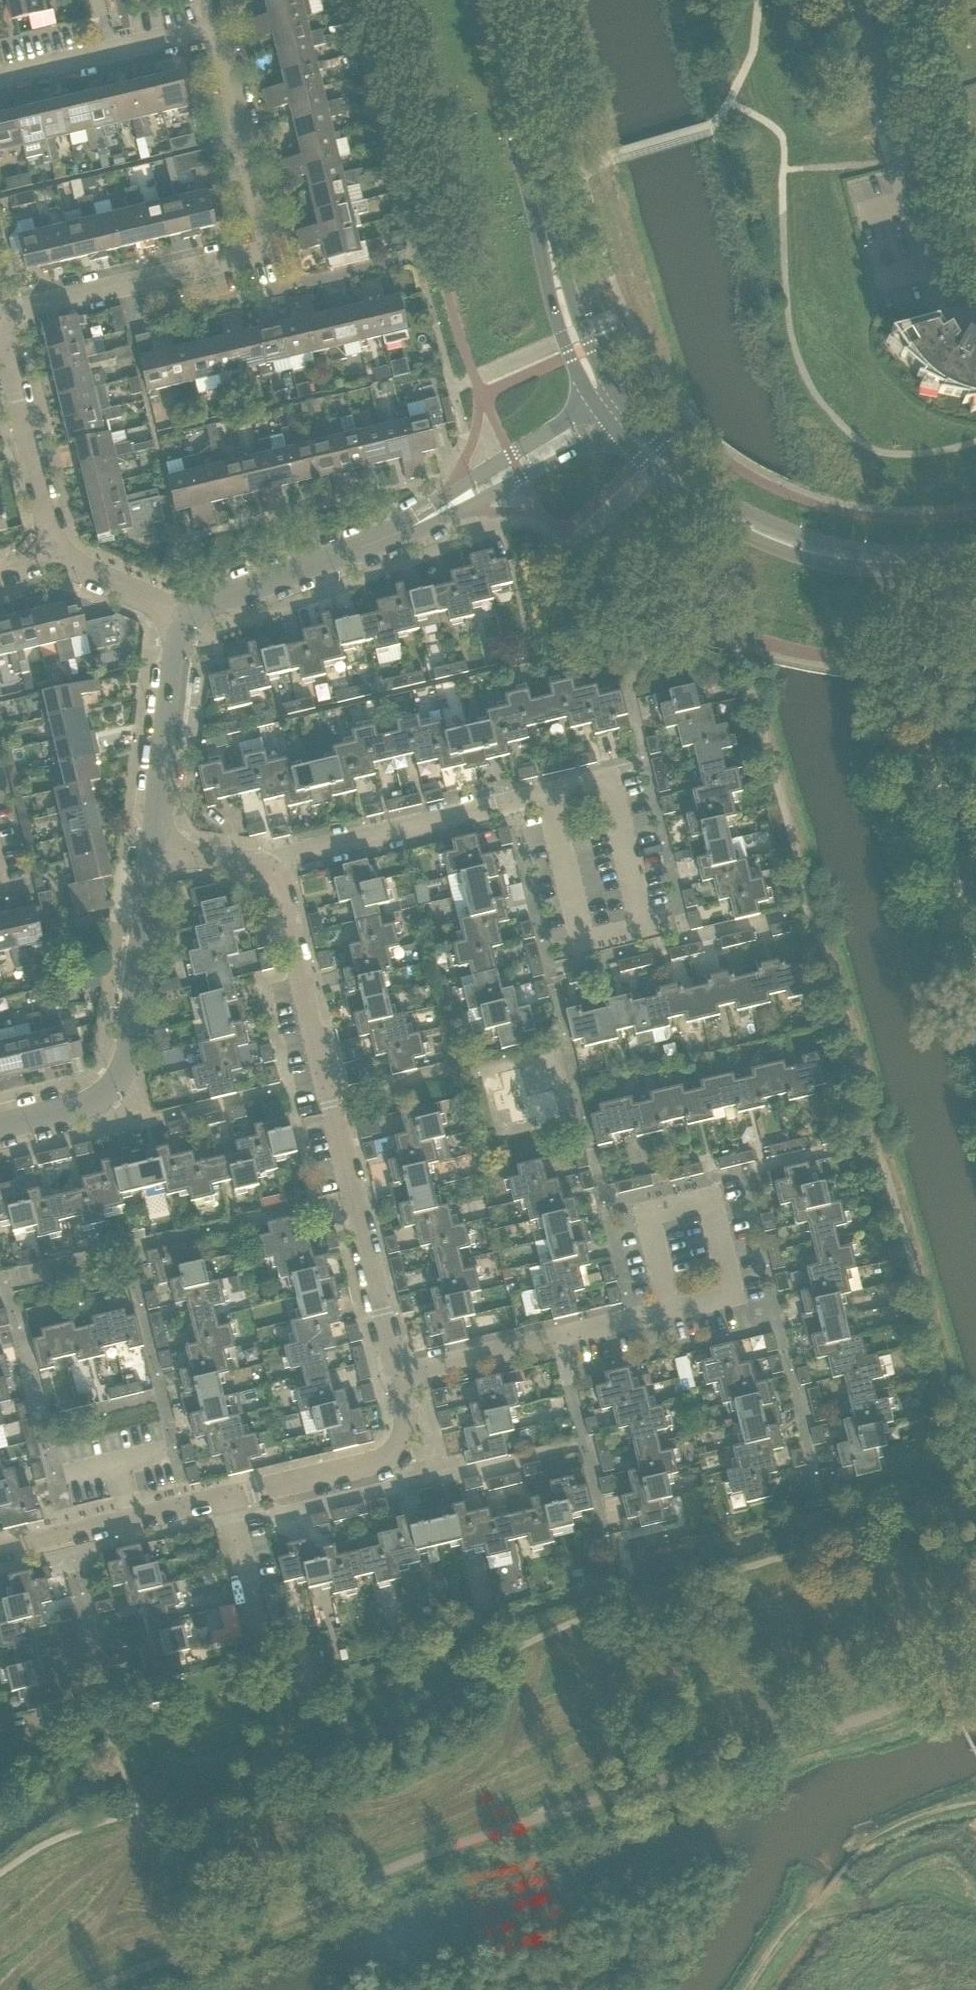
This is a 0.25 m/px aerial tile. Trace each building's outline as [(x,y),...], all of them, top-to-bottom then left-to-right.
[(11,20),(28,16),(32,32),(56,26),(52,10),(46,12),(43,0),(6,0),(11,20)] [(249,29),(305,16),(310,14),(307,0),(269,0),(264,1),(267,14),(247,19),(249,29)] [(272,35),(275,48),(316,39),(314,31),(309,33),(305,16),(249,29),(251,39),(272,35)] [(275,48),(280,71),(316,63),(312,47),(325,44),(323,37),(321,30),(314,31),(316,39),(275,48)] [(330,35),(323,37),(325,44),(332,43),(330,35)] [(263,89),(266,99),(321,86),(318,70),(323,69),(322,61),(316,63),(280,71),(283,84),(263,89)] [(161,70),(153,72),(162,113),(179,109),(181,116),(188,114),(186,107),(187,107),(178,72),(163,76),(161,70)] [(145,80),(131,83),(144,138),(151,136),(146,117),(162,113),(153,72),(144,74),(145,80)] [(115,81),(106,83),(115,124),(132,120),(136,140),(144,138),(131,83),(116,87),(115,81)] [(98,91),(84,94),(97,149),(99,157),(109,154),(105,137),(102,137),(100,128),(115,124),(106,83),(97,86),(98,91)] [(289,105),(292,119),(333,109),(331,101),(325,103),(321,86),(266,99),(268,109),(289,105)] [(68,92),(59,94),(69,135),(85,131),(89,151),(97,149),(84,94),(69,98),(68,92)] [(52,102),(37,106),(50,160),(57,158),(53,139),(69,135),(59,94),(51,96),(52,102)] [(292,119),(297,142),(332,134),(329,118),(341,115),(338,100),(331,101),(333,109),(292,119)] [(21,103),(13,105),(22,146),(25,158),(41,155),(43,162),(50,160),(37,106),(23,109),(21,103)] [(13,105),(4,107),(5,113),(0,114),(0,152),(22,146),(13,105)] [(281,160),(283,170),(338,157),(334,141),(340,139),(338,132),(332,134),(297,142),(300,155),(281,160)] [(169,141),(171,152),(196,146),(193,135),(169,141)] [(377,138),(368,140),(370,149),(379,147),(377,138)] [(211,165),(207,149),(173,157),(177,173),(211,165)] [(123,154),(113,156),(115,165),(125,163),(123,154)] [(306,175),(309,189),(350,179),(348,172),(342,173),(338,157),(283,170),(285,180),(306,175)] [(309,189),(314,212),(350,204),(346,188),(358,185),(354,170),(348,172),(350,179),(309,189)] [(4,180),(7,191),(31,185),(29,174),(4,180)] [(94,176),(80,180),(83,189),(97,186),(94,176)] [(175,198),(159,202),(167,237),(182,234),(183,240),(192,237),(181,190),(188,188),(186,182),(171,186),(173,195),(175,194),(175,198)] [(138,187),(131,188),(145,249),(154,247),(152,241),(167,237),(159,202),(142,206),(138,187)] [(128,209),(112,213),(120,248),(135,245),(136,251),(145,249),(131,188),(124,190),(128,209)] [(189,195),(188,188),(181,190),(192,237),(201,235),(200,229),(215,226),(215,223),(224,222),(216,189),(207,191),(189,195)] [(82,189),(72,191),(74,200),(77,199),(84,197),(82,189)] [(8,197),(11,209),(35,203),(33,191),(8,197)] [(84,197),(83,198),(98,260),(107,258),(106,252),(120,248),(112,213),(96,217),(91,196),(84,197)] [(82,220),(65,224),(73,259),(88,256),(89,262),(98,260),(83,198),(77,199),(82,220)] [(297,230),(300,240),(355,227),(361,226),(358,214),(369,212),(366,200),(350,204),(314,212),(317,225),(297,230)] [(46,216),(32,219),(33,225),(40,223),(52,271),(60,269),(59,263),(73,259),(65,224),(49,228),(46,216)] [(398,216),(390,218),(392,225),(400,222),(398,216)] [(35,232),(18,236),(26,271),(42,267),(43,273),(52,271),(40,223),(33,225),(35,232)] [(355,227),(300,240),(302,250),(322,246),(326,260),(327,260),(330,269),(369,260),(364,242),(359,243),(355,227)] [(380,279),(370,281),(382,335),(383,337),(384,342),(385,345),(409,339),(408,337),(398,296),(384,299),(380,279)] [(364,304),(351,307),(359,341),(359,342),(360,345),(361,348),(368,346),(366,341),(366,339),(382,335),(370,281),(359,284),(364,304)] [(310,295),(299,298),(312,352),(328,348),(329,349),(330,356),(337,354),(328,313),(314,316),(310,295)] [(294,320),(281,323),(289,358),(312,352),(299,298),(289,300),(294,320)] [(121,306),(109,309),(115,333),(126,331),(121,306)] [(351,307),(328,313),(337,354),(330,356),(332,362),(346,358),(343,345),(359,341),(351,307)] [(239,312),(229,314),(242,370),(258,366),(260,373),(267,371),(257,329),(244,332),(239,312)] [(223,337),(210,340),(221,385),(232,382),(230,375),(243,373),(242,370),(229,314),(218,316),(223,337)] [(42,324),(47,348),(83,340),(79,323),(85,322),(83,315),(77,317),(77,316),(42,324)] [(928,320),(890,331),(905,353),(902,355),(901,354),(900,355),(921,373),(918,376),(917,375),(916,377),(940,389),(938,392),(937,392),(937,393),(964,398),(963,402),(962,402),(962,404),(975,403),(975,351),(975,352),(972,350),(975,342),(975,338),(966,332),(960,342),(957,340),(949,327),(943,330),(936,318),(928,320)] [(281,323),(257,329),(267,371),(260,373),(261,379),(276,375),(272,362),(289,358),(281,323)] [(169,328),(158,330),(172,386),(188,382),(190,389),(197,387),(187,346),(174,349),(169,328)] [(172,386),(158,330),(148,333),(153,354),(139,357),(149,398),(157,396),(155,390),(172,386)] [(81,340),(47,348),(53,372),(81,365),(108,359),(115,357),(113,351),(113,350),(106,352),(95,354),(92,338),(83,340),(81,340)] [(210,340),(187,346),(197,387),(190,389),(191,395),(222,388),(221,385),(210,340)] [(81,365),(53,372),(59,395),(81,390),(105,384),(101,368),(110,366),(117,365),(115,357),(108,359),(81,365)] [(436,358),(423,362),(425,370),(438,367),(436,358)] [(382,367),(373,369),(375,380),(383,378),(384,378),(390,376),(387,366),(382,367)] [(138,377),(128,380),(132,395),(142,393),(138,377)] [(390,381),(380,384),(382,394),(392,392),(390,381)] [(308,383),(295,386),(298,398),(311,395),(308,383)] [(59,395),(64,419),(110,408),(105,384),(59,395)] [(288,389),(273,393),(276,403),(290,400),(288,389)] [(437,398),(423,401),(427,415),(429,427),(443,424),(437,398)] [(448,398),(442,399),(447,423),(454,421),(448,398)] [(407,405),(399,406),(401,415),(416,476),(426,474),(421,453),(435,450),(429,427),(427,415),(410,418),(409,414),(409,413),(407,405)] [(81,415),(64,419),(70,442),(75,441),(110,433),(107,421),(121,417),(119,406),(110,408),(81,415)] [(359,411),(351,412),(356,432),(364,467),(388,461),(379,426),(363,430),(359,411)] [(395,422),(379,426),(388,461),(401,458),(405,478),(416,476),(401,415),(394,417),(395,422)] [(340,418),(329,421),(331,430),(346,493),(356,490),(351,470),(364,467),(356,432),(343,434),(340,418)] [(282,434),(285,448),(294,483),(317,478),(309,443),(293,446),(288,427),(281,429),(282,434)] [(331,430),(307,435),(308,437),(309,443),(317,478),(331,475),(335,495),(346,493),(331,430)] [(217,431),(208,433),(211,445),(215,465),(223,500),(247,494),(239,459),(224,463),(217,431)] [(113,446),(110,433),(75,441),(81,465),(135,452),(133,445),(133,442),(113,446)] [(282,435),(259,440),(261,448),(262,454),(275,509),(285,507),(281,486),(294,483),(285,448),(282,435)] [(143,443),(133,445),(135,452),(144,450),(143,443)] [(197,455),(189,457),(190,464),(191,467),(205,526),(215,524),(210,503),(223,500),(215,465),(211,445),(197,455)] [(81,465),(86,488),(121,480),(117,464),(137,459),(135,452),(81,465)] [(262,454),(239,459),(247,494),(260,491),(265,512),(275,509),(262,454)] [(184,472),(167,476),(171,492),(176,511),(190,508),(195,528),(205,526),(191,467),(190,464),(189,457),(181,459),(183,466),(184,472)] [(86,488),(92,512),(146,499),(144,491),(125,496),(121,480),(86,488)] [(146,499),(92,512),(97,536),(127,529),(131,528),(132,533),(149,529),(148,524),(152,523),(164,520),(158,496),(146,499)] [(469,556),(471,567),(474,579),(487,576),(489,588),(511,583),(506,559),(494,562),(492,550),(469,556)] [(449,572),(452,584),(455,595),(467,593),(470,604),(492,599),(489,588),(487,576),(474,579),(471,567),(449,572)] [(395,585),(398,596),(400,608),(413,605),(415,617),(436,612),(431,589),(420,591),(418,580),(395,585)] [(452,584),(431,589),(436,612),(447,609),(450,621),(473,616),(470,604),(467,593),(455,595),(452,584)] [(378,613),(380,625),(394,622),(396,634),(418,628),(415,617),(413,605),(400,608),(398,596),(376,602),(378,613)] [(79,600),(55,605),(68,660),(75,658),(70,638),(88,634),(91,650),(119,643),(113,616),(85,622),(79,600)] [(55,605),(32,611),(40,646),(56,642),(60,661),(68,660),(55,605)] [(321,614),(324,626),(326,638),(339,635),(341,646),(362,641),(357,618),(346,621),(344,609),(321,614)] [(32,611),(8,616),(19,662),(26,661),(24,650),(40,646),(32,611)] [(378,613),(357,618),(362,641),(373,639),(376,651),(399,645),(396,634),(394,622),(380,625),(378,613)] [(0,618),(0,655),(9,653),(11,664),(14,674),(21,673),(19,662),(8,616),(0,618)] [(302,631),(304,642),(307,654),(319,651),(322,663),(344,658),(341,646),(339,635),(326,638),(324,626),(302,631)] [(70,638),(75,658),(92,654),(91,650),(88,634),(70,638)] [(247,644),(250,655),(252,667),(265,664),(267,676),(288,671),(283,648),(272,650),(270,639),(247,644)] [(304,642),(283,648),(288,671),(299,668),(302,680),(325,675),(322,663),(319,651),(307,654),(304,642)] [(521,649),(504,652),(507,662),(523,659),(521,649)] [(507,662),(504,652),(488,656),(491,666),(507,662)] [(228,660),(230,672),(233,683),(245,681),(248,692),(270,687),(267,676),(265,664),(252,667),(250,655),(228,660)] [(75,658),(68,660),(72,677),(79,675),(75,658)] [(26,661),(19,662),(21,673),(24,683),(31,681),(28,669),(27,665),(26,661)] [(466,662),(448,666),(451,676),(468,672),(466,662)] [(451,676),(448,666),(433,669),(435,679),(451,676)] [(406,675),(408,686),(425,682),(422,671),(406,675)] [(233,683),(230,672),(209,677),(214,700),(224,698),(227,709),(251,704),(248,692),(245,681),(233,683)] [(408,686),(406,675),(390,679),(392,690),(408,686)] [(381,677),(373,679),(376,693),(384,691),(381,677)] [(40,711),(42,718),(83,708),(80,695),(100,690),(97,679),(81,683),(42,692),(47,710),(40,711)] [(551,697),(541,699),(546,722),(567,717),(564,706),(577,703),(574,691),(572,679),(548,685),(551,697)] [(31,681),(24,683),(26,693),(33,691),(31,681)] [(366,685),(351,689),(354,699),(369,695),(366,685)] [(596,686),(574,691),(577,703),(564,706),(567,717),(570,729),(592,724),(589,712),(602,709),(599,697),(596,686)] [(667,729),(678,726),(689,724),(686,711),(698,708),(693,686),(653,695),(656,708),(661,707),(667,729)] [(354,699),(351,689),(334,693),(336,703),(354,699)] [(505,695),(507,706),(510,718),(522,715),(525,727),(546,722),(541,699),(530,701),(528,690),(505,695)] [(602,709),(589,712),(592,724),(595,735),(616,730),(617,734),(630,731),(621,691),(599,696),(602,709)] [(312,698),(296,702),(298,712),(314,709),(312,698)] [(298,712),(296,702),(279,706),(281,716),(298,712)] [(486,711),(488,723),(491,735),(503,732),(506,744),(527,738),(525,727),(522,715),(510,718),(507,706),(486,711)] [(683,748),(693,745),(706,742),(703,730),(715,727),(710,706),(698,708),(686,711),(689,724),(678,726),(683,748)] [(50,724),(54,740),(81,733),(89,732),(83,708),(42,718),(43,725),(50,724)] [(254,718),(256,727),(272,723),(269,714),(254,718)] [(398,732),(387,735),(392,758),(414,753),(411,741),(424,738),(421,727),(418,715),(395,721),(398,732)] [(308,716),(303,717),(307,730),(312,728),(308,716)] [(223,724),(226,735),(242,731),(240,720),(223,724)] [(443,722),(421,727),(424,738),(411,741),(414,753),(416,764),(439,759),(436,747),(448,744),(446,733),(443,722)] [(488,723),(466,728),(476,768),(487,765),(486,760),(508,755),(506,744),(503,732),(491,735),(488,723)] [(693,745),(698,767),(722,761),(720,750),(731,747),(726,725),(715,727),(703,730),(706,742),(693,745)] [(351,731),(353,742),(356,754),(368,751),(371,763),(392,758),(387,735),(377,737),(374,726),(351,731)] [(466,728),(446,733),(448,744),(436,747),(439,759),(441,770),(463,765),(464,771),(476,768),(466,728)] [(52,757),(54,765),(94,755),(89,732),(81,733),(54,740),(58,756),(52,757)] [(650,755),(661,752),(657,735),(646,738),(650,755)] [(3,752),(11,750),(7,737),(0,738),(0,739),(3,752)] [(331,747),(334,758),(337,770),(349,767),(352,779),(374,774),(371,763),(368,751),(356,754),(353,742),(331,747)] [(11,750),(3,752),(7,766),(14,764),(11,750)] [(239,794),(261,789),(258,777),(270,774),(267,762),(264,751),(242,756),(244,768),(234,770),(239,794)] [(579,767),(596,763),(594,752),(577,756),(579,767)] [(54,788),(54,790),(65,787),(90,781),(100,779),(94,755),(54,765),(56,772),(61,771),(65,785),(54,788)] [(263,801),(286,796),(283,783),(295,781),(292,768),(289,757),(267,762),(270,774),(258,777),(261,789),(263,801)] [(556,761),(558,772),(575,768),(572,757),(556,761)] [(666,774),(662,757),(651,760),(655,776),(666,774)] [(334,758),(313,763),(323,804),(334,801),(333,796),(355,791),(352,779),(349,767),(337,770),(334,758)] [(218,799),(239,794),(234,770),(224,773),(221,761),(198,767),(207,807),(219,804),(218,799)] [(558,772),(556,761),(539,765),(542,776),(558,772)] [(698,767),(703,788),(716,785),(718,797),(730,794),(742,791),(736,768),(725,771),(722,761),(698,767)] [(283,783),(286,796),(288,807),(310,801),(311,806),(323,804),(313,763),(292,768),(295,781),(283,783)] [(537,777),(534,766),(517,770),(520,781),(537,777)] [(666,774),(655,776),(659,793),(670,790),(666,774)] [(52,807),(54,815),(95,805),(90,781),(65,787),(54,790),(58,805),(52,807)] [(11,785),(15,798),(22,797),(18,783),(11,785)] [(693,790),(698,812),(709,810),(712,821),(724,818),(735,816),(730,794),(718,797),(716,785),(703,788),(693,790)] [(426,803),(443,799),(441,788),(424,792),(426,803)] [(402,797),(405,808),(422,804),(419,793),(402,797)] [(664,814),(675,812),(671,795),(660,797),(664,814)] [(22,797),(15,798),(18,812),(25,810),(22,797)] [(405,808),(402,797),(386,801),(388,812),(405,808)] [(367,817),(383,813),(381,802),(364,806),(367,817)] [(61,820),(65,837),(81,833),(101,828),(95,805),(54,815),(56,821),(61,820)] [(687,837),(689,849),(729,840),(724,818),(712,821),(709,810),(698,812),(687,815),(692,836),(687,837)] [(30,820),(21,823),(23,831),(26,845),(33,844),(30,830),(32,830),(30,820)] [(246,825),(249,836),(266,832),(263,821),(246,825)] [(273,839),(289,835),(290,835),(287,824),(270,828),(273,839)] [(512,843),(508,827),(497,829),(501,846),(512,843)] [(63,854),(65,862),(107,852),(101,828),(81,833),(65,837),(69,852),(63,854)] [(443,854),(448,873),(449,876),(460,874),(472,871),(469,859),(481,856),(476,834),(451,840),(454,851),(443,854)] [(703,881),(713,879),(725,876),(722,864),(734,861),(729,840),(689,849),(692,860),(697,859),(703,881)] [(33,844),(26,845),(29,859),(37,858),(33,844)] [(107,852),(65,862),(67,868),(73,867),(77,884),(70,886),(77,915),(111,907),(104,878),(112,876),(107,852)] [(460,874),(465,895),(505,886),(502,874),(497,875),(492,853),(481,856),(469,859),(472,871),(460,874)] [(719,901),(730,898),(742,895),(739,883),(751,881),(746,859),(734,861),(722,864),(725,876),(713,879),(719,901)] [(334,881),(339,903),(351,900),(363,897),(360,885),(372,882),(367,860),(326,870),(329,882),(334,881)] [(34,879),(38,893),(45,922),(58,919),(51,890),(45,891),(42,877),(34,879)] [(742,895),(730,898),(735,919),(735,920),(759,914),(759,913),(757,903),(768,901),(762,878),(751,881),(739,883),(742,895)] [(351,900),(356,921),(380,916),(377,905),(388,903),(383,880),(372,882),(360,885),(363,897),(351,900)] [(202,905),(207,926),(219,923),(221,935),(233,932),(244,930),(239,908),(245,906),(242,895),(224,899),(221,886),(214,885),(191,890),(195,907),(202,905)] [(465,895),(470,917),(482,914),(485,926),(497,923),(508,921),(503,899),(508,898),(505,886),(465,895)] [(686,908),(697,906),(693,889),(682,891),(686,908)] [(34,907),(10,912),(23,967),(30,965),(26,946),(43,942),(34,907)] [(702,927),(702,926),(698,911),(687,913),(691,930),(702,927)] [(0,915),(0,952),(11,949),(15,969),(23,967),(10,912),(0,915)] [(323,929),(319,912),(308,915),(312,932),(323,929)] [(433,913),(421,915),(424,927),(435,924),(433,913)] [(459,919),(464,941),(476,938),(479,951),(491,948),(502,945),(497,923),(485,926),(482,914),(470,917),(459,919)] [(356,921),(361,943),(373,940),(376,952),(388,949),(399,946),(393,923),(382,926),(380,916),(356,921)] [(534,937),(530,920),(520,923),(523,940),(534,937)] [(787,921),(770,925),(773,936),(790,932),(787,921)] [(196,929),(201,950),(213,948),(215,959),(227,956),(238,954),(233,932),(221,935),(219,923),(207,926),(196,929)] [(323,929),(312,932),(316,948),(327,945),(323,929)] [(753,929),(736,933),(738,944),(755,940),(753,929)] [(268,947),(264,930),(253,933),(257,949),(268,947)] [(719,937),(721,948),(738,944),(736,933),(719,937)] [(470,964),(472,975),(496,969),(491,948),(479,951),(476,938),(464,941),(453,944),(458,967),(470,964)] [(350,945),(355,967),(367,964),(370,977),(382,974),(393,971),(388,949),(376,952),(373,940),(361,943),(350,945)] [(702,941),(685,945),(688,956),(705,952),(702,941)] [(529,961),(540,959),(536,942),(525,945),(529,961)] [(688,956),(685,945),(668,949),(671,960),(688,956)] [(206,974),(209,983),(232,977),(227,956),(215,959),(213,948),(201,950),(189,953),(195,976),(206,974)] [(321,970),(332,967),(328,950),(317,953),(321,970)] [(262,971),(273,969),(269,952),(258,954),(262,971)] [(637,968),(653,964),(651,953),(634,957),(637,968)] [(637,968),(634,957),(617,961),(620,972),(637,968)] [(540,959),(529,961),(533,978),(543,975),(540,959)] [(782,959),(769,962),(777,993),(785,991),(787,999),(804,995),(797,964),(784,967),(782,959)] [(758,973),(746,976),(753,1007),(769,1003),(767,995),(777,993),(769,962),(756,965),(758,973)] [(344,992),(346,1003),(386,994),(382,974),(370,977),(367,964),(355,967),(344,970),(349,991),(344,992)] [(583,969),(586,980),(603,976),(600,965),(583,969)] [(469,1011),(480,1008),(492,1005),(489,993),(501,991),(496,969),(472,975),(475,985),(463,988),(469,1011)] [(586,980),(583,969),(567,973),(569,984),(586,980)] [(731,971),(719,974),(726,1005),(735,1003),(737,1011),(753,1007),(746,976),(733,979),(731,971)] [(708,985),(695,988),(702,1019),(719,1015),(717,1007),(726,1005),(719,974),(706,977),(708,985)] [(93,977),(81,979),(83,989),(95,987),(93,977)] [(200,997),(205,1018),(244,1009),(242,997),(237,998),(232,977),(209,983),(211,994),(200,997)] [(548,997),(544,980),(534,983),(538,999),(548,997)] [(75,981),(59,985),(63,1002),(79,998),(75,981)] [(680,983),(668,986),(675,1017),(684,1015),(686,1022),(702,1019),(695,988),(682,991),(680,983)] [(657,997),(645,1000),(652,1031),(655,1043),(665,1040),(668,1039),(669,1036),(670,1033),(668,1027),(666,1019),(675,1017),(668,986),(655,989),(657,997)] [(485,1030),(496,1027),(497,1027),(508,1025),(506,1012),(517,1010),(512,988),(501,991),(489,993),(492,1005),(480,1008),(485,1030)] [(359,1037),(371,1034),(383,1031),(380,1020),(392,1017),(386,994),(346,1003),(349,1016),(354,1015),(359,1037)] [(630,995),(617,998),(625,1029),(633,1027),(635,1035),(652,1031),(645,1000),(632,1003),(630,995)] [(606,1009),(594,1012),(601,1043),(617,1039),(615,1031),(625,1029),(617,998),(604,1001),(606,1009)] [(496,1027),(501,1048),(501,1049),(542,1040),(539,1027),(533,1029),(528,1007),(517,1010),(506,1012),(508,1025),(497,1027),(496,1027)] [(579,1007),(565,1010),(573,1041),(583,1039),(584,1046),(601,1043),(594,1012),(581,1015),(579,1007)] [(205,1018),(210,1041),(222,1038),(225,1049),(236,1046),(247,1044),(242,1022),(247,1021),(244,1009),(205,1018)] [(41,1012),(34,1013),(34,1014),(47,1068),(71,1062),(70,1058),(81,1056),(83,1055),(81,1049),(76,1028),(75,1024),(63,1027),(45,1031),(41,1012)] [(31,1035),(15,1038),(23,1073),(47,1068),(34,1014),(34,1013),(26,1015),(28,1023),(31,1035)] [(376,1056),(387,1053),(399,1051),(396,1038),(408,1036),(403,1014),(392,1017),(380,1020),(383,1031),(371,1034),(376,1056)] [(166,1029),(154,1031),(157,1050),(169,1047),(166,1029)] [(425,1056),(420,1036),(419,1033),(408,1036),(396,1038),(399,1051),(387,1053),(392,1075),(416,1070),(414,1058),(425,1056)] [(23,1073),(15,1038),(0,1042),(0,1079),(23,1073)] [(198,1043),(203,1064),(215,1062),(218,1074),(230,1071),(241,1068),(236,1046),(225,1049),(222,1038),(210,1041),(198,1043)] [(275,1061),(271,1044),(260,1046),(264,1063),(275,1061)] [(343,1064),(354,1061),(350,1044),(339,1047),(343,1064)] [(803,1065),(794,1067),(801,1098),(814,1095),(812,1087),(826,1084),(818,1053),(801,1057),(803,1065)] [(783,1061),(767,1065),(774,1096),(787,1093),(789,1101),(801,1098),(794,1067),(785,1069),(783,1061)] [(203,1064),(192,1067),(197,1090),(208,1088),(211,1099),(235,1093),(230,1071),(218,1074),(215,1062),(203,1064)] [(753,1077),(743,1079),(751,1110),(764,1107),(762,1099),(774,1096),(767,1065),(751,1069),(753,1077)] [(280,1083),(276,1066),(265,1068),(269,1085),(280,1083)] [(344,1068),(348,1085),(359,1083),(355,1066),(344,1068)] [(732,1073),(716,1077),(723,1108),(736,1105),(738,1113),(751,1110),(743,1079),(734,1081),(732,1073)] [(702,1089),(693,1091),(700,1121),(713,1119),(711,1111),(723,1108),(716,1077),(700,1081),(702,1089)] [(681,1085),(666,1089),(673,1120),(685,1117),(687,1124),(700,1121),(693,1091),(683,1093),(681,1085)] [(651,1101),(642,1103),(649,1134),(662,1131),(660,1123),(673,1120),(666,1089),(649,1093),(651,1101)] [(631,1097),(615,1101),(622,1132),(635,1129),(636,1137),(649,1134),(642,1103),(633,1105),(631,1097)] [(598,1146),(611,1143),(609,1135),(622,1132),(615,1101),(598,1104),(600,1112),(590,1115),(598,1146)] [(244,1105),(227,1109),(230,1120),(247,1116),(244,1105)] [(425,1106),(400,1111),(406,1133),(418,1131),(420,1143),(432,1140),(444,1137),(438,1114),(427,1117),(425,1106)] [(206,1114),(208,1125),(225,1121),(222,1110),(206,1114)] [(254,1125),(257,1137),(260,1149),(272,1146),(275,1158),(297,1153),(287,1112),(274,1115),(276,1120),(254,1125)] [(208,1125),(206,1114),(189,1118),(191,1129),(208,1125)] [(184,1119),(167,1123),(170,1134),(187,1130),(184,1119)] [(361,1139),(372,1136),(368,1119),(357,1122),(361,1139)] [(822,1145),(839,1141),(837,1130),(819,1134),(822,1145)] [(395,1136),(400,1158),(411,1155),(414,1167),(426,1164),(437,1162),(432,1140),(420,1143),(418,1131),(406,1133),(395,1136)] [(235,1142),(238,1154),(240,1165),(253,1162),(256,1174),(278,1169),(275,1158),(272,1146),(260,1149),(257,1137),(235,1142)] [(785,1142),(788,1153),(805,1149),(802,1138),(785,1142)] [(366,1161),(377,1158),(373,1141),(362,1144),(366,1161)] [(91,1142),(74,1146),(76,1156),(93,1152),(91,1142)] [(769,1146),(771,1157),(788,1153),(785,1142),(769,1146)] [(145,1146),(133,1149),(142,1189),(164,1184),(161,1172),(173,1169),(170,1157),(168,1146),(146,1151),(145,1146)] [(69,1147),(52,1151),(55,1161),(71,1158),(69,1147)] [(101,1162),(103,1173),(106,1185),(119,1182),(121,1194),(142,1189),(133,1149),(121,1152),(123,1156),(101,1162)] [(589,1166),(584,1149),(574,1152),(578,1169),(589,1166)] [(735,1154),(737,1165),(754,1161),(751,1150),(735,1154)] [(55,1161),(52,1151),(36,1154),(38,1165),(55,1161)] [(192,1152),(170,1157),(173,1169),(161,1172),(164,1184),(167,1195),(189,1190),(186,1178),(198,1175),(195,1164),(192,1152)] [(238,1154),(216,1159),(222,1182),(233,1179),(235,1191),(258,1185),(256,1174),(253,1162),(240,1165),(238,1154)] [(737,1165),(735,1154),(718,1158),(720,1169),(737,1165)] [(389,1183),(391,1195),(431,1186),(426,1164),(414,1167),(411,1155),(400,1158),(389,1161),(394,1182),(389,1183)] [(31,1156),(14,1160),(17,1170),(33,1166),(31,1156)] [(216,1159),(195,1164),(198,1175),(186,1178),(189,1190),(191,1201),(214,1196),(212,1184),(222,1182),(216,1159)] [(519,1176),(509,1179),(514,1202),(525,1199),(537,1197),(534,1184),(546,1181),(541,1159),(517,1165),(519,1176)] [(684,1166),(686,1177),(703,1173),(701,1162),(684,1166)] [(813,1184),(808,1162),(767,1172),(770,1185),(775,1184),(780,1206),(792,1203),(804,1200),(801,1187),(813,1184)] [(686,1177),(684,1166),(667,1170),(670,1181),(686,1177)] [(594,1188),(590,1171),(579,1174),(583,1191),(594,1188)] [(81,1178),(84,1190),(87,1202),(100,1199),(102,1210),(124,1205),(121,1194),(119,1182),(106,1185),(103,1173),(81,1178)] [(633,1178),(636,1189),(652,1185),(650,1174),(633,1178)] [(616,1182),(616,1183),(619,1193),(636,1189),(633,1178),(616,1182)] [(530,1222),(542,1219),(554,1216),(551,1203),(563,1201),(558,1179),(546,1181),(534,1184),(537,1197),(525,1199),(530,1222)] [(11,1220),(8,1208),(19,1206),(17,1194),(14,1182),(0,1185),(0,1222),(11,1220)] [(797,1225),(808,1222),(820,1219),(817,1206),(829,1204),(824,1182),(813,1184),(801,1187),(804,1200),(792,1203),(797,1225)] [(404,1227),(416,1225),(427,1222),(424,1210),(436,1207),(431,1186),(391,1195),(394,1207),(399,1205),(404,1227)] [(13,1231),(35,1226),(32,1214),(44,1212),(41,1200),(39,1189),(17,1194),(19,1206),(8,1208),(11,1220),(13,1231)] [(84,1190),(63,1195),(68,1218),(79,1216),(82,1227),(105,1222),(102,1210),(100,1199),(87,1202),(84,1190)] [(32,1214),(35,1226),(38,1237),(61,1232),(58,1221),(68,1218),(63,1195),(41,1200),(44,1212),(32,1214)] [(272,1197),(262,1199),(264,1209),(274,1206),(272,1197)] [(542,1219),(547,1240),(587,1230),(584,1219),(579,1220),(574,1198),(563,1201),(551,1203),(554,1216),(542,1219)] [(808,1222),(813,1243),(837,1238),(834,1226),(846,1224),(840,1201),(829,1204),(817,1206),(820,1219),(808,1222)] [(421,1246),(432,1244),(444,1241),(441,1229),(453,1226),(447,1204),(436,1207),(424,1210),(427,1222),(416,1225),(421,1246)] [(334,1225),(333,1221),(330,1208),(319,1210),(323,1228),(334,1225)] [(764,1232),(775,1229),(771,1212),(760,1215),(764,1232)] [(297,1239),(292,1218),(291,1217),(267,1223),(270,1234),(259,1236),(265,1259),(276,1257),(288,1254),(285,1242),(297,1239)] [(432,1244),(437,1265),(460,1260),(458,1249),(469,1246),(464,1223),(453,1226),(441,1229),(444,1241),(432,1244)] [(339,1247),(335,1230),(324,1233),(328,1250),(339,1247)] [(547,1240),(552,1262),(564,1259),(567,1270),(579,1267),(590,1265),(585,1243),(590,1242),(587,1230),(547,1240)] [(769,1253),(780,1250),(776,1234),(765,1237),(769,1253)] [(388,1254),(399,1252),(395,1235),(384,1237),(388,1254)] [(281,1278),(292,1276),(304,1273),(301,1261),(313,1258),(308,1237),(297,1239),(285,1242),(288,1254),(276,1257),(281,1278)] [(813,1243),(819,1264),(830,1262),(833,1273),(845,1271),(856,1268),(851,1245),(839,1248),(837,1238),(813,1243)] [(146,1251),(148,1263),(149,1264),(154,1263),(159,1285),(171,1282),(183,1279),(180,1267),(192,1265),(186,1242),(146,1251)] [(780,1250),(769,1253),(773,1270),(784,1267),(780,1250)] [(292,1276),(297,1297),(337,1288),(334,1276),(330,1277),(324,1255),(313,1258),(301,1261),(304,1273),(292,1276)] [(393,1276),(404,1273),(400,1256),(389,1259),(393,1276)] [(541,1265),(529,1268),(533,1289),(558,1283),(560,1295),(573,1292),(584,1289),(579,1267),(567,1270),(564,1259),(552,1262),(540,1264),(541,1265)] [(437,1265),(442,1286),(454,1284),(457,1296),(468,1293),(480,1291),(474,1267),(463,1270),(460,1260),(437,1265)] [(176,1304),(188,1301),(200,1298),(197,1286),(209,1283),(204,1262),(192,1265),(180,1267),(183,1279),(171,1282),(176,1304)] [(819,1264),(807,1267),(812,1289),(824,1286),(827,1298),(838,1295),(848,1293),(850,1292),(861,1290),(856,1268),(845,1271),(833,1273),(830,1262),(819,1264)] [(616,1281),(612,1264),(601,1267),(605,1284),(616,1281)] [(799,1271),(790,1273),(792,1281),(801,1279),(799,1271)] [(778,1292),(789,1289),(785,1272),(774,1275),(778,1292)] [(397,1292),(408,1290),(404,1273),(393,1276),(397,1292)] [(188,1301),(193,1322),(216,1317),(214,1306),(225,1303),(220,1280),(209,1283),(197,1286),(200,1298),(188,1301)] [(533,1289),(520,1292),(526,1315),(540,1311),(544,1310),(551,1309),(553,1320),(578,1314),(578,1313),(573,1292),(560,1295),(558,1283),(533,1289)] [(431,1289),(436,1311),(448,1308),(450,1320),(463,1317),(473,1315),(468,1293),(457,1296),(454,1284),(442,1286),(431,1289)] [(606,1289),(610,1306),(621,1303),(617,1286),(606,1289)] [(801,1315),(804,1326),(844,1317),(838,1295),(827,1298),(824,1286),(812,1289),(801,1292),(806,1313),(801,1315)] [(297,1297),(302,1319),(314,1316),(317,1328),(328,1325),(340,1323),(335,1301),(340,1300),(337,1288),(297,1297)] [(148,1310),(159,1307),(155,1290),(144,1293),(148,1310)] [(402,1314),(413,1311),(409,1294),(398,1297),(402,1314)] [(5,1308),(0,1309),(0,1327),(9,1325),(5,1308)] [(436,1311),(424,1314),(429,1335),(425,1337),(428,1349),(468,1340),(463,1317),(450,1320),(448,1308),(436,1311)] [(128,1341),(130,1349),(143,1346),(136,1315),(126,1317),(124,1310),(108,1314),(115,1344),(128,1341)] [(164,1329),(160,1312),(149,1315),(153,1331),(164,1329)] [(94,1325),(85,1328),(92,1358),(105,1355),(103,1347),(115,1344),(108,1314),(92,1318),(94,1325)] [(291,1321),(296,1343),(308,1341),(311,1352),(323,1350),(334,1347),(328,1325),(317,1328),(314,1316),(302,1319),(291,1321)] [(193,1322),(198,1343),(209,1341),(212,1353),(224,1350),(235,1347),(230,1324),(219,1327),(216,1317),(193,1322)] [(817,1358),(828,1356),(840,1353),(837,1341),(848,1338),(844,1317),(804,1326),(807,1338),(811,1337),(817,1358)] [(74,1322),(57,1326),(64,1356),(78,1353),(80,1361),(92,1358),(85,1328),(76,1330),(74,1322)] [(361,1340),(357,1323),(346,1326),(350,1343),(361,1340)] [(43,1337),(33,1339),(40,1371),(54,1367),(52,1359),(64,1356),(57,1326),(41,1329),(43,1337)] [(164,1329),(153,1331),(157,1348),(168,1345),(164,1329)] [(778,1350),(774,1333),(763,1335),(767,1352),(778,1350)] [(833,1378),(845,1375),(856,1372),(853,1360),(865,1357),(860,1335),(848,1338),(837,1341),(840,1353),(828,1356),(833,1378)] [(186,1346),(191,1368),(203,1365),(206,1377),(218,1375),(229,1372),(224,1350),(212,1353),(209,1341),(198,1343),(186,1346)] [(301,1366),(304,1376),(328,1371),(323,1350),(311,1352),(308,1341),(296,1343),(285,1346),(290,1369),(301,1366)] [(739,1364),(734,1343),(734,1342),(709,1348),(712,1359),(700,1361),(706,1385),(718,1382),(730,1379),(727,1367),(739,1364)] [(355,1364),(366,1362),(362,1345),(352,1348),(355,1364)] [(162,1369),(173,1367),(169,1350),(158,1352),(162,1369)] [(783,1371),(779,1354),(768,1357),(772,1374),(783,1371)] [(856,1372),(845,1375),(850,1396),(873,1391),(871,1380),(879,1378),(894,1374),(889,1355),(877,1358),(876,1355),(865,1357),(853,1360),(856,1372)] [(688,1359),(675,1362),(680,1380),(682,1391),(695,1388),(692,1377),(688,1359)] [(723,1404),(734,1401),(746,1398),(743,1386),(755,1383),(750,1361),(739,1364),(727,1367),(730,1379),(718,1382),(723,1404)] [(366,1362),(355,1364),(359,1381),(370,1378),(366,1362)] [(10,1400),(5,1378),(10,1377),(7,1365),(0,1367),(0,1402),(10,1400)] [(180,1394),(183,1405),(223,1396),(218,1375),(206,1377),(203,1365),(191,1368),(180,1371),(185,1392),(180,1394)] [(800,1385),(811,1383),(807,1366),(796,1368),(800,1385)] [(588,1376),(591,1389),(596,1388),(601,1410),(612,1407),(625,1404),(622,1392),(634,1389),(629,1367),(588,1376)] [(301,1413),(311,1410),(323,1408),(320,1395),(333,1392),(328,1371),(304,1376),(306,1387),(295,1390),(301,1413)] [(496,1412),(508,1409),(519,1406),(518,1401),(514,1383),(503,1385),(500,1375),(475,1380),(481,1402),(493,1399),(496,1412)] [(124,1385),(127,1396),(144,1392),(141,1381),(124,1385)] [(734,1401),(739,1422),(779,1413),(777,1401),(771,1402),(766,1381),(755,1383),(743,1386),(746,1398),(734,1401)] [(375,1400),(371,1383),(360,1386),(365,1403),(375,1400)] [(127,1396),(124,1385),(108,1389),(110,1400),(127,1396)] [(612,1407),(618,1429),(630,1426),(641,1424),(638,1411),(650,1408),(645,1386),(634,1389),(622,1392),(625,1404),(612,1407)] [(811,1405),(822,1403),(818,1386),(807,1389),(811,1405)] [(443,1388),(433,1390),(432,1391),(436,1407),(447,1405),(443,1388)] [(317,1432),(328,1429),(340,1427),(337,1414),(349,1411),(344,1389),(333,1392),(320,1395),(323,1408),(311,1410),(317,1432)] [(850,1396),(855,1418),(867,1415),(869,1427),(881,1424),(892,1422),(887,1399),(876,1401),(873,1391),(850,1396)] [(90,1393),(74,1397),(76,1408),(93,1404),(90,1393)] [(196,1438),(206,1435),(207,1435),(219,1432),(216,1420),(228,1417),(223,1396),(183,1405),(185,1417),(191,1416),(196,1438)] [(76,1408),(74,1397),(57,1401),(60,1412),(76,1408)] [(513,1431),(508,1409),(496,1412),(493,1399),(481,1402),(469,1404),(475,1427),(487,1424),(490,1436),(502,1433),(513,1431)] [(31,1419),(27,1402),(16,1404),(20,1421),(31,1419)] [(822,1403),(811,1405),(815,1422),(826,1419),(822,1403)] [(630,1426),(635,1448),(658,1442),(655,1431),(667,1428),(661,1405),(650,1408),(638,1411),(641,1424),(630,1426)] [(340,1427),(328,1429),(333,1451),(374,1442),(371,1430),(371,1429),(366,1430),(361,1408),(349,1411),(337,1414),(340,1427)] [(441,1429),(452,1427),(448,1410),(437,1412),(441,1429)] [(739,1422),(745,1444),(756,1442),(759,1453),(771,1450),(782,1448),(777,1426),(782,1425),(779,1413),(739,1422)] [(212,1457),(223,1454),(235,1451),(233,1439),(244,1436),(239,1415),(228,1417),(216,1420),(219,1432),(207,1435),(206,1435),(212,1457)] [(843,1421),(848,1442),(860,1440),(863,1451),(875,1449),(886,1446),(881,1424),(869,1427),(867,1415),(855,1418),(843,1421)] [(588,1436),(599,1433),(595,1416),(584,1419),(588,1436)] [(569,1419),(561,1421),(563,1427),(571,1425),(569,1419)] [(25,1442),(36,1440),(32,1423),(22,1426),(25,1442)] [(464,1430),(469,1451),(464,1452),(467,1465),(507,1455),(502,1433),(490,1436),(487,1424),(475,1427),(464,1430)] [(814,1445),(825,1442),(821,1425),(810,1428),(814,1445)] [(256,1434),(244,1436),(233,1439),(235,1451),(223,1454),(228,1476),(252,1470),(250,1459),(261,1457),(256,1434)] [(599,1455),(610,1453),(606,1436),(595,1439),(599,1455)] [(36,1440),(25,1442),(29,1459),(40,1456),(36,1440)] [(860,1440),(848,1442),(837,1445),(842,1467),(837,1468),(840,1480),(880,1471),(875,1449),(863,1451),(860,1440)] [(635,1448),(640,1469),(651,1466),(654,1478),(666,1475),(677,1472),(672,1449),(660,1452),(658,1442),(635,1448)] [(733,1447),(738,1468),(750,1466),(753,1478),(765,1475),(776,1473),(771,1450),(759,1453),(756,1442),(745,1444),(733,1447)] [(184,1463),(195,1461),(191,1444),(180,1446),(184,1463)] [(805,1465),(801,1448),(790,1451),(794,1468),(805,1465)] [(610,1453),(599,1455),(603,1472),(614,1469),(610,1453)] [(45,1478),(41,1461),(30,1464),(35,1481),(45,1478)] [(539,1461),(523,1465),(525,1476),(542,1472),(539,1461)] [(200,1482),(197,1466),(186,1468),(189,1485),(200,1482)] [(628,1472),(633,1494),(645,1491),(648,1502),(660,1500),(671,1497),(666,1475),(654,1478),(651,1466),(640,1469),(628,1472)] [(750,1466),(738,1468),(727,1471),(732,1494),(744,1491),(746,1502),(770,1497),(765,1475),(753,1478),(750,1466)] [(10,1505),(7,1492),(19,1489),(14,1467),(2,1470),(0,1470),(0,1507),(10,1505)] [(572,1477),(550,1483),(552,1494),(555,1505),(567,1503),(570,1514),(592,1509),(583,1468),(570,1471),(572,1477)] [(691,1470),(680,1472),(683,1483),(694,1480),(691,1470)] [(810,1487),(806,1470),(796,1472),(799,1489),(810,1487)] [(505,1487),(522,1483),(519,1472),(503,1476),(505,1487)] [(483,1486),(480,1475),(463,1479),(466,1490),(483,1486)] [(505,1487),(503,1476),(486,1480),(489,1491),(505,1487)] [(603,1495),(614,1493),(610,1476),(599,1478),(603,1495)] [(41,1507),(35,1508),(30,1487),(19,1489),(7,1492),(10,1505),(0,1507),(0,1516),(3,1529),(44,1520),(41,1507)] [(645,1491),(633,1494),(622,1496),(627,1518),(622,1519),(625,1531),(665,1522),(660,1500),(648,1502),(645,1491)] [(531,1499),(533,1510),(536,1522),(548,1519),(551,1531),(573,1526),(570,1514),(567,1503),(555,1505),(552,1494),(531,1499)] [(386,1498),(369,1502),(372,1513),(389,1509),(386,1498)] [(350,1518),(367,1514),(364,1503),(348,1507),(350,1518)] [(441,1503),(429,1506),(438,1546),(459,1540),(457,1529),(469,1526),(466,1514),(463,1503),(442,1508),(441,1503)] [(396,1519),(399,1530),(402,1542),(414,1539),(417,1551),(438,1546),(429,1506),(417,1509),(418,1514),(396,1519)] [(350,1518),(348,1507),(331,1511),(334,1522),(350,1518)] [(488,1509),(466,1514),(469,1526),(457,1529),(459,1540),(462,1552),(484,1547),(481,1535),(493,1532),(491,1520),(488,1509)] [(533,1510),(512,1515),(518,1539),(528,1536),(531,1548),(553,1542),(551,1531),(548,1519),(536,1522),(533,1510)] [(326,1512),(309,1516),(312,1527),(329,1523),(326,1512)] [(512,1515),(491,1520),(493,1532),(481,1535),(484,1547),(487,1558),(510,1553),(507,1541),(518,1539),(512,1515)] [(377,1535),(380,1547),(382,1558),(395,1555),(398,1567),(420,1562),(417,1551),(414,1539),(402,1542),(399,1530),(377,1535)] [(284,1582),(306,1577),(303,1565),(315,1562),(313,1551),(310,1539),(288,1544),(287,1539),(275,1542),(284,1582)] [(108,1565),(113,1586),(125,1584),(136,1581),(134,1570),(145,1567),(145,1566),(140,1544),(100,1553),(103,1567),(108,1565)] [(309,1588),(331,1583),(328,1571),(340,1569),(337,1557),(334,1546),(313,1551),(315,1562),(303,1565),(306,1577),(309,1588)] [(380,1547),(358,1552),(364,1575),(374,1573),(377,1584),(400,1578),(398,1567),(395,1555),(382,1558),(380,1547)] [(328,1571),(331,1583),(333,1595),(356,1589),(354,1578),(364,1575),(358,1552),(337,1557),(340,1569),(328,1571)] [(581,1558),(572,1560),(574,1569),(583,1567),(581,1558)] [(162,1585),(157,1563),(145,1566),(145,1567),(134,1570),(136,1581),(125,1584),(130,1606),(141,1603),(153,1600),(150,1588),(162,1585)] [(8,1575),(13,1597),(13,1598),(25,1595),(28,1607),(40,1604),(52,1601),(46,1579),(51,1578),(48,1566),(8,1575)] [(228,1580),(226,1571),(202,1576),(205,1586),(228,1580)] [(141,1603),(146,1624),(170,1619),(168,1609),(179,1606),(173,1583),(162,1585),(150,1588),(153,1600),(141,1603)] [(13,1598),(13,1597),(2,1600),(7,1622),(19,1619),(22,1632),(34,1629),(45,1626),(40,1604),(28,1607),(25,1595),(13,1598)] [(97,1613),(114,1610),(111,1599),(94,1602),(97,1613)] [(224,1632),(211,1635),(214,1647),(243,1640),(234,1606),(219,1610),(224,1632)] [(78,1618),(75,1607),(58,1611),(61,1622),(78,1618)] [(123,1630),(119,1613),(108,1616),(112,1632),(123,1630)] [(16,1656),(39,1650),(34,1629),(22,1632),(19,1619),(7,1622),(0,1624),(0,1641),(2,1648),(13,1645),(16,1656)] [(146,1624),(151,1646),(163,1643),(166,1655),(178,1652),(190,1650),(184,1626),(172,1629),(170,1619),(146,1624)] [(62,1644),(72,1642),(69,1626),(58,1628),(62,1644)] [(123,1630),(112,1632),(116,1649),(127,1646),(123,1630)] [(72,1642),(62,1644),(65,1661),(76,1658),(72,1642)] [(141,1648),(146,1670),(158,1667),(161,1679),(172,1676),(183,1674),(178,1652),(166,1655),(163,1643),(151,1646),(141,1648)] [(12,1692),(23,1689),(35,1686),(32,1674),(44,1671),(39,1650),(16,1656),(18,1666),(7,1669),(12,1692)] [(107,1656),(110,1667),(126,1663),(124,1652),(107,1656)] [(90,1671),(88,1660),(71,1664),(74,1675),(90,1671)] [(158,1667),(146,1670),(135,1673),(140,1695),(135,1696),(137,1708),(178,1699),(172,1676),(161,1679),(158,1667)] [(28,1710),(40,1708),(52,1705),(49,1693),(61,1690),(56,1669),(44,1671),(32,1674),(35,1686),(23,1689),(28,1710)] [(52,1705),(40,1708),(45,1729),(85,1720),(82,1708),(77,1709),(72,1688),(61,1690),(49,1693),(52,1705)]
